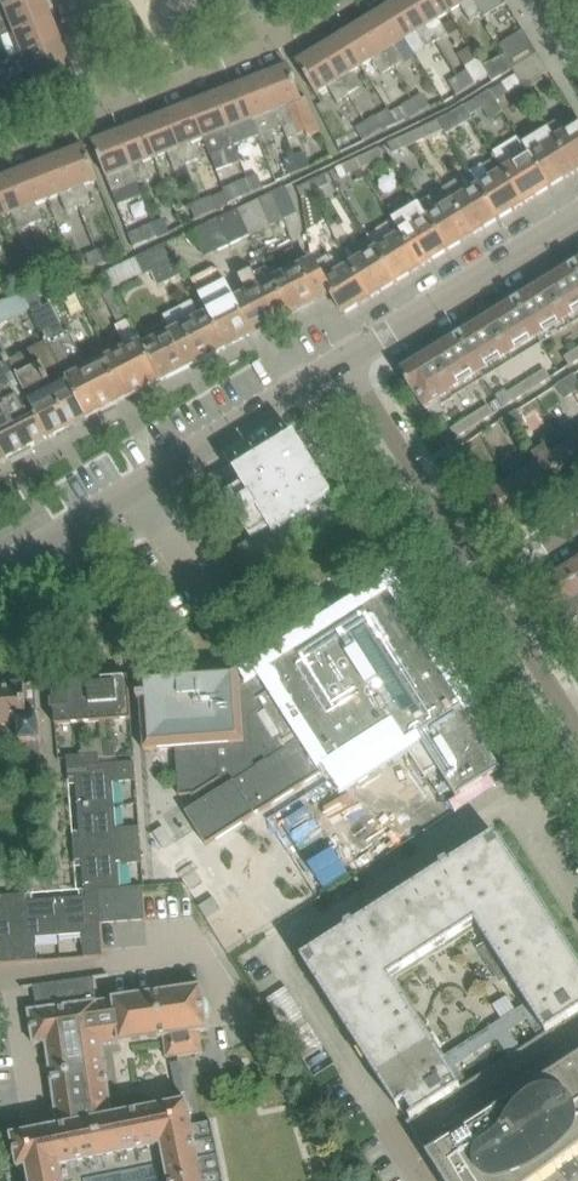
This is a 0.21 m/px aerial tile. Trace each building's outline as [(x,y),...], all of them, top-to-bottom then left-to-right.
[(12,31),(48,17),(41,0),(23,0),(3,8),(4,9),(0,11),(0,36),(12,31)] [(152,33),(202,10),(198,0),(138,0),(152,33)] [(288,0),(261,0),(268,12),(288,0)] [(387,8),(406,39),(417,33),(427,50),(439,43),(413,0),(399,0),(387,8)] [(439,43),(450,36),(439,19),(451,12),(444,0),(413,0),(439,43)] [(473,0),(444,0),(451,12),(461,6),(470,21),(481,13),(473,0)] [(481,13),(503,0),(473,0),(481,13)] [(406,39),(387,8),(364,21),(394,70),(406,63),(395,46),(406,39)] [(48,17),(12,31),(21,55),(57,40),(48,17)] [(364,21),(342,35),(361,67),(373,60),(383,77),(394,70),(364,21)] [(500,45),(507,57),(515,69),(538,54),(523,30),(500,45)] [(342,35),(319,49),(349,98),(361,90),(351,73),(361,67),(342,35)] [(29,77),(66,63),(57,40),(21,55),(9,59),(18,82),(29,77)] [(349,98),(319,49),(297,63),(317,95),(329,87),(339,104),(349,98)] [(515,69),(513,70),(517,76),(522,86),(524,84),(525,86),(536,79),(543,75),(549,71),(538,54),(515,69)] [(485,68),(491,77),(494,82),(515,69),(507,57),(485,68)] [(468,71),(460,77),(468,90),(491,77),(485,68),(481,60),(467,69),(468,71)] [(29,77),(38,101),(75,87),(66,63),(29,77)] [(446,103),(454,98),(434,65),(426,69),(445,101),(446,103)] [(264,76),(285,129),(289,141),(307,134),(309,139),(322,134),(314,115),(313,116),(306,97),(301,99),(288,66),(264,76)] [(285,129),(264,76),(239,85),(260,138),(285,129)] [(522,86),(517,76),(504,84),(510,94),(522,86)] [(458,96),(468,90),(460,77),(450,82),(458,96)] [(260,138),(239,85),(215,95),(236,148),(260,138)] [(492,92),(466,108),(472,117),(484,110),(491,121),(504,113),(492,92)] [(215,95),(191,104),(204,139),(211,157),(223,153),(230,168),(242,163),(236,148),(215,95)] [(421,114),(431,108),(423,95),(413,101),(421,114)] [(413,101),(392,115),(399,125),(412,120),(421,114),(413,101)] [(204,139),(191,104),(166,114),(187,167),(200,162),(192,144),(204,139)] [(472,117),(466,108),(453,116),(439,122),(445,132),(459,125),(472,117)] [(389,109),(366,124),(373,137),(382,131),(399,125),(392,115),(389,109)] [(187,167),(166,114),(157,118),(142,124),(155,158),(168,153),(175,171),(187,167)] [(548,126),(577,171),(577,170),(577,125),(567,132),(559,119),(548,126)] [(427,129),(413,135),(416,143),(417,145),(445,132),(439,122),(427,129)] [(155,158),(142,124),(117,133),(138,186),(151,181),(144,162),(155,158)] [(365,143),(373,137),(365,124),(356,130),(365,143)] [(548,129),(523,144),(551,187),(577,171),(548,126),(547,127),(548,129)] [(138,186),(117,133),(93,143),(118,208),(143,198),(138,186)] [(413,135),(389,146),(394,156),(417,145),(416,143),(413,135)] [(520,139),(495,154),(498,160),(525,203),(551,187),(523,144),(520,139)] [(97,180),(84,146),(59,156),(79,209),(92,204),(84,185),(97,180)] [(381,150),(358,161),(361,166),(361,167),(363,171),(386,160),(381,150)] [(301,173),(312,169),(306,154),(296,158),(301,173)] [(59,156),(35,165),(48,200),(60,195),(67,213),(79,209),(59,156)] [(296,158),(285,162),(291,177),(301,173),(296,158)] [(492,178),(479,186),(499,219),(525,203),(498,160),(486,168),(492,178)] [(358,161),(339,170),(343,180),(357,174),(361,181),(367,179),(363,171),(361,167),(361,166),(358,161)] [(48,200),(35,165),(33,166),(10,175),(31,228),(42,223),(35,205),(48,200)] [(10,175),(0,179),(0,219),(12,214),(19,232),(31,228),(10,175)] [(265,191),(264,190),(258,175),(248,180),(254,195),(265,191)] [(326,176),(310,184),(315,193),(330,186),(326,176)] [(226,194),(230,205),(254,195),(248,180),(224,189),(226,194)] [(315,193),(310,184),(298,190),(302,199),(315,193)] [(473,234),(499,219),(479,186),(465,194),(459,185),(447,193),(473,234)] [(339,186),(319,192),(333,237),(348,233),(338,201),(343,199),(339,186)] [(300,214),(287,188),(273,195),(284,218),(286,221),(300,214)] [(447,250),(473,234),(447,193),(422,208),(447,250)] [(226,194),(212,199),(218,212),(231,207),(230,205),(226,194)] [(239,211),(252,237),(286,221),(284,218),(273,195),(239,211)] [(218,213),(218,212),(212,199),(201,203),(206,218),(218,213)] [(196,221),(206,218),(201,203),(191,207),(196,221)] [(422,208),(396,224),(422,266),(447,250),(422,208)] [(239,211),(218,221),(231,247),(252,237),(239,211)] [(159,240),(171,235),(165,220),(153,225),(159,240)] [(218,221),(203,228),(208,239),(216,255),(231,247),(218,221)] [(396,224),(370,240),(375,249),(396,282),(422,266),(396,224)] [(149,243),(159,240),(153,225),(144,229),(149,243)] [(208,239),(203,228),(190,234),(195,245),(208,239)] [(137,260),(144,276),(145,278),(153,274),(159,288),(183,277),(168,245),(137,260)] [(108,248),(97,252),(102,267),(113,263),(108,248)] [(375,249),(349,265),(370,298),(396,282),(375,249)] [(92,271),(102,267),(97,252),(86,256),(92,271)] [(331,257),(315,267),(331,294),(344,314),(346,313),(370,298),(349,265),(340,271),(331,257)] [(253,271),(238,278),(245,294),(240,296),(259,331),(290,314),(272,280),(262,259),(250,265),(253,271)] [(114,290),(144,276),(137,260),(106,274),(114,290)] [(311,260),(272,280),(290,314),(331,294),(311,260)] [(46,267),(51,281),(63,277),(57,262),(46,267)] [(514,300),(539,340),(577,315),(577,274),(572,264),(514,300)] [(36,271),(41,285),(51,281),(46,267),(36,271)] [(192,282),(208,313),(226,347),(259,331),(240,296),(234,299),(221,273),(214,271),(192,282)] [(36,293),(25,296),(43,332),(87,419),(130,396),(111,358),(87,370),(75,346),(69,333),(66,334),(50,302),(43,306),(36,293)] [(539,340),(514,300),(458,334),(482,374),(539,340)] [(111,358),(130,396),(160,381),(143,346),(122,306),(112,311),(120,327),(117,329),(127,349),(111,358)] [(208,313),(173,331),(190,366),(226,347),(208,313)] [(160,381),(190,366),(173,331),(143,346),(160,381)] [(48,439),(87,419),(43,332),(6,352),(48,439)] [(458,334),(399,370),(415,396),(416,395),(425,409),(482,374),(458,334)] [(7,459),(48,439),(6,352),(1,342),(0,342),(0,444),(7,459)] [(570,365),(577,360),(577,351),(577,349),(565,357),(570,365)] [(533,377),(538,385),(550,378),(545,369),(533,377)] [(565,380),(573,393),(577,390),(577,382),(573,374),(565,380)] [(525,393),(538,385),(533,377),(520,385),(525,393)] [(565,398),(573,393),(565,380),(557,385),(565,398)] [(508,393),(513,401),(525,393),(520,385),(508,393)] [(506,389),(495,396),(498,400),(503,408),(513,401),(508,393),(506,389)] [(503,408),(498,400),(491,404),(496,412),(503,408)] [(476,413),(481,421),(493,414),(488,405),(476,413)] [(516,410),(508,415),(517,429),(525,423),(516,410)] [(469,429),(481,421),(476,413),(463,421),(469,429)] [(508,434),(517,429),(508,415),(500,421),(508,434)] [(451,429),(456,437),(469,429),(463,421),(451,429)] [(538,463),(554,489),(577,473),(577,461),(567,444),(558,429),(529,448),(538,463)] [(318,472),(304,449),(295,434),(257,458),(217,483),(220,487),(250,538),(269,527),(272,532),(332,495),(325,483),(318,472)] [(567,444),(577,461),(577,438),(567,444)] [(451,452),(459,465),(468,459),(460,446),(451,452)] [(526,507),(554,489),(538,463),(509,481),(526,507)] [(497,525),(526,507),(509,481),(481,499),(497,525)] [(565,568),(577,589),(577,559),(565,568)] [(565,568),(536,586),(562,627),(577,616),(577,589),(565,568)] [(247,678),(240,678),(248,790),(197,794),(200,803),(186,812),(207,846),(256,815),(255,814),(259,811),(260,812),(397,724),(405,736),(401,739),(426,779),(428,778),(425,774),(437,766),(457,797),(501,769),(462,708),(460,709),(458,706),(455,700),(457,699),(381,579),(376,582),(303,628),(310,638),(296,646),(283,655),(247,678)] [(144,750),(145,750),(188,747),(192,795),(196,794),(197,794),(248,790),(240,678),(239,669),(139,676),(139,677),(140,695),(138,695),(138,701),(141,701),(144,750)] [(128,677),(103,678),(106,721),(131,719),(128,678),(128,677)] [(81,723),(106,721),(103,678),(77,680),(81,723)] [(56,725),(81,723),(77,680),(52,682),(52,686),(56,725)] [(0,686),(0,725),(20,724),(21,743),(26,743),(39,742),(39,743),(40,743),(42,743),(41,724),(41,717),(39,717),(37,684),(25,684),(0,686)] [(116,741),(106,742),(107,758),(118,757),(116,741)] [(99,754),(83,755),(84,764),(100,763),(100,764),(118,763),(118,757),(107,758),(100,758),(99,754)] [(83,755),(67,756),(68,765),(84,764),(83,755)] [(84,764),(68,765),(69,780),(76,780),(78,807),(115,805),(113,782),(136,780),(135,762),(100,764),(100,763),(84,764)] [(116,828),(115,805),(78,807),(80,836),(73,837),(74,849),(141,845),(140,826),(116,828)] [(537,1019),(547,1034),(577,1013),(577,964),(495,835),(302,959),(397,1109),(406,1103),(414,1116),(460,1087),(452,1074),(537,1019)] [(86,891),(87,897),(98,895),(98,889),(113,888),(121,888),(119,864),(142,863),(141,845),(74,849),(75,863),(82,862),(84,891),(86,891)] [(128,887),(130,921),(145,920),(143,886),(128,887)] [(115,922),(130,921),(128,887),(121,888),(113,888),(115,922)] [(115,922),(113,888),(98,889),(98,895),(101,923),(115,922)] [(59,935),(57,899),(28,901),(28,894),(15,895),(20,962),(38,960),(36,937),(59,935)] [(0,940),(2,963),(20,962),(15,895),(2,896),(2,903),(0,903),(0,940)] [(101,923),(98,895),(87,897),(57,899),(59,935),(82,933),(84,957),(103,956),(101,923)] [(199,907),(206,919),(221,909),(214,898),(199,907)] [(113,998),(113,999),(96,1002),(94,978),(94,977),(44,984),(22,988),(22,989),(33,987),(36,1010),(28,1011),(33,1044),(46,1042),(46,1046),(47,1048),(48,1056),(49,1062),(50,1070),(52,1089),(54,1097),(54,1103),(58,1127),(12,1136),(12,1137),(18,1169),(27,1168),(30,1180),(67,1180),(64,1168),(164,1148),(171,1180),(224,1180),(212,1120),(192,1124),(188,1100),(111,1115),(101,1043),(117,1041),(118,1042),(161,1036),(165,1058),(202,1052),(199,1031),(207,1030),(202,986),(113,998)] [(406,1122),(444,1180),(541,1180),(577,1154),(577,1013),(547,1034),(538,1039),(521,1049),(508,1057),(468,1082),(460,1087),(414,1116),(410,1119),(406,1122)]
